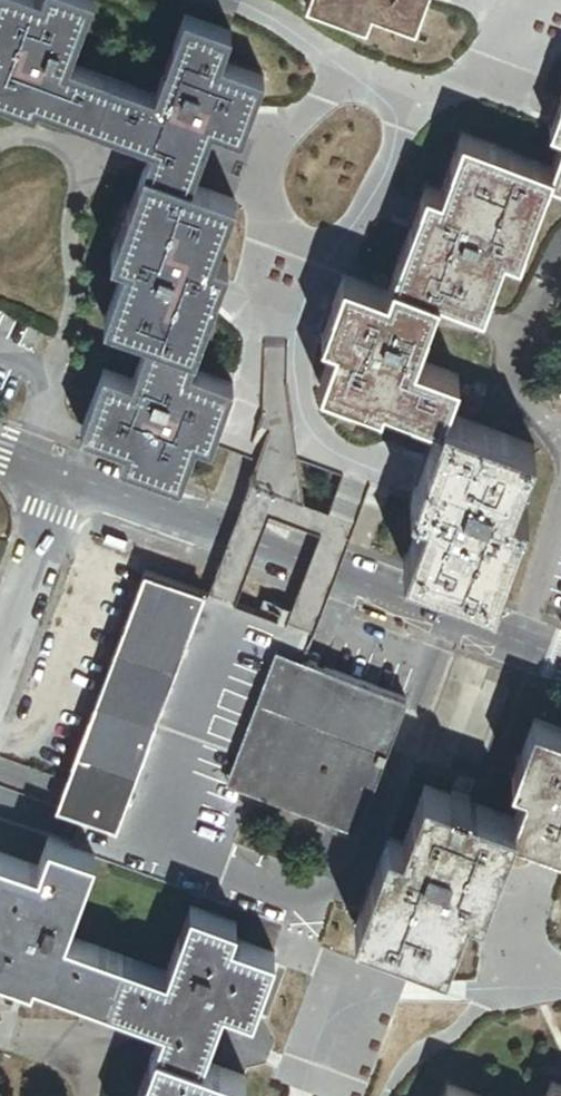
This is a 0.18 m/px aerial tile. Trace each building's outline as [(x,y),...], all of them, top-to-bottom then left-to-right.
[(96,126),(112,82),(69,66),(93,2),(88,0),(0,0),(0,98),(36,112),(38,105),(96,126)] [(414,28),(372,12),(366,27),(307,5),(309,0),(245,0),(232,36),(222,64),(265,80),(243,139),(254,144),(233,202),(236,203),(214,262),(229,267),(196,357),(190,372),(232,387),(210,448),(236,457),(263,467),(269,453),(411,506),(442,424),(383,403),(381,409),(321,387),(337,343),(323,338),(345,279),(388,295),(395,278),(427,189),(443,195),(464,137),(553,170),(560,148),(560,132),(551,128),(560,101),(560,0),(424,0),(414,28)] [(307,5),(366,27),(372,12),(414,28),(424,0),(309,0),(307,5)] [(148,161),(145,169),(190,186),(193,178),(212,128),(243,139),(265,80),(222,64),(232,36),(186,18),(156,99),(112,82),(96,126),(153,148),(148,161)] [(551,128),(560,132),(560,101),(551,128)] [(395,278),(440,294),(483,310),(504,253),(520,259),(550,177),(553,170),(464,137),(443,195),(427,189),(395,278)] [(550,177),(560,181),(560,148),(553,170),(550,177)] [(106,324),(150,341),(196,357),(229,267),(214,262),(236,203),(233,202),(190,186),(145,169),(112,259),(128,265),(106,324)] [(442,424),(444,419),(459,379),(415,362),(440,294),(395,278),(388,295),(345,279),(323,338),(337,343),(321,387),(381,409),(383,403),(442,424)] [(126,449),(120,464),(180,486),(196,442),(210,448),(232,387),(190,372),(196,357),(150,341),(134,385),(106,374),(84,433),(126,449)] [(426,512),(404,571),(494,604),(527,513),(512,508),(533,452),(444,419),(442,424),(411,506),(426,512)] [(64,798),(58,813),(83,822),(139,843),(226,606),(181,589),(146,576),(73,774),(64,798)] [(482,913),(467,907),(446,965),(356,932),(369,898),(237,849),(256,797),(358,835),(407,702),(305,664),(314,639),(299,633),(256,617),(226,606),(139,843),(83,822),(78,836),(73,850),(49,842),(39,870),(0,856),(0,973),(8,976),(30,984),(33,977),(96,1001),(165,1026),(161,1038),(157,1049),(201,1066),(206,1054),(223,1009),(252,1020),(272,967),(313,983),(271,1095),(445,1095),(448,1089),(461,1094),(489,1020),(560,1047),(560,953),(551,949),(560,922),(560,851),(512,832),(482,913)] [(537,724),(515,783),(528,788),(515,824),(512,832),(560,851),(560,733),(537,724)] [(512,832),(515,824),(470,807),(450,800),(425,790),(404,848),(389,843),(369,898),(356,932),(446,965),(467,907),(482,913),(512,832)] [(450,800),(470,807),(472,800),(453,792),(450,800)] [(157,1049),(139,1095),(241,1095),(246,1082),(201,1066),(157,1049)] [(551,1086),(548,1095),(560,1095),(560,1090),(551,1086)]
